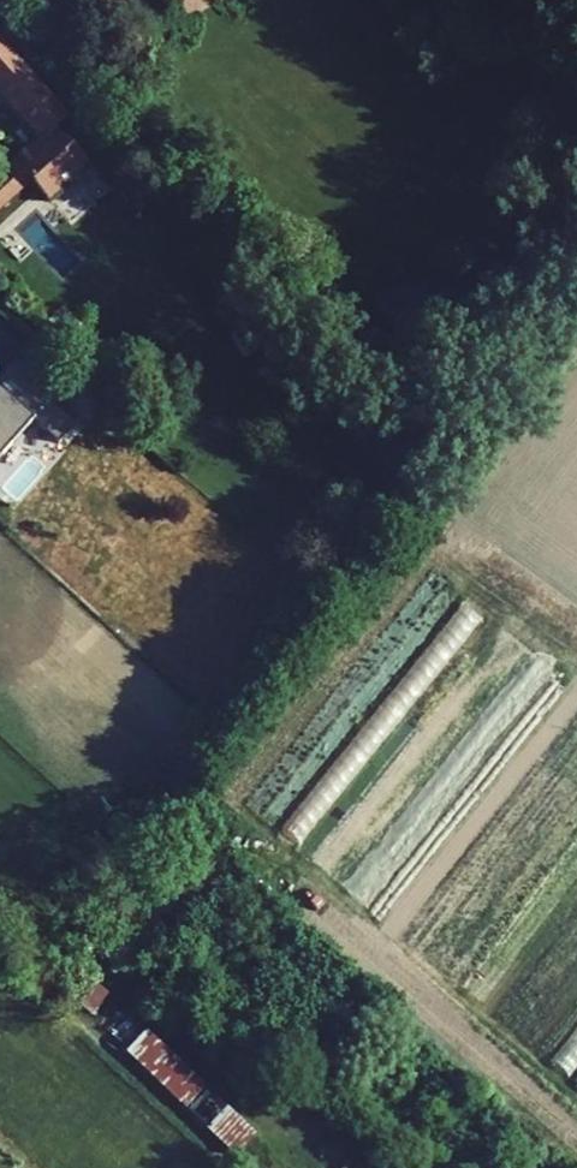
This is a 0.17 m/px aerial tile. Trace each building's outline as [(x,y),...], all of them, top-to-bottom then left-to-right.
[(20,184),(39,203),(76,166),(59,148),(73,134),(0,45),(0,86),(41,137),(0,174),(0,203),(20,184)] [(44,383),(16,359),(0,377),(0,455),(33,419),(58,442),(75,423),(38,390),(44,383)] [(90,1016),(107,995),(93,984),(77,1005),(90,1016)] [(126,1050),(186,1107),(204,1088),(145,1031),(126,1050)] [(207,1127),(237,1156),(255,1136),(225,1108),(207,1127)]
